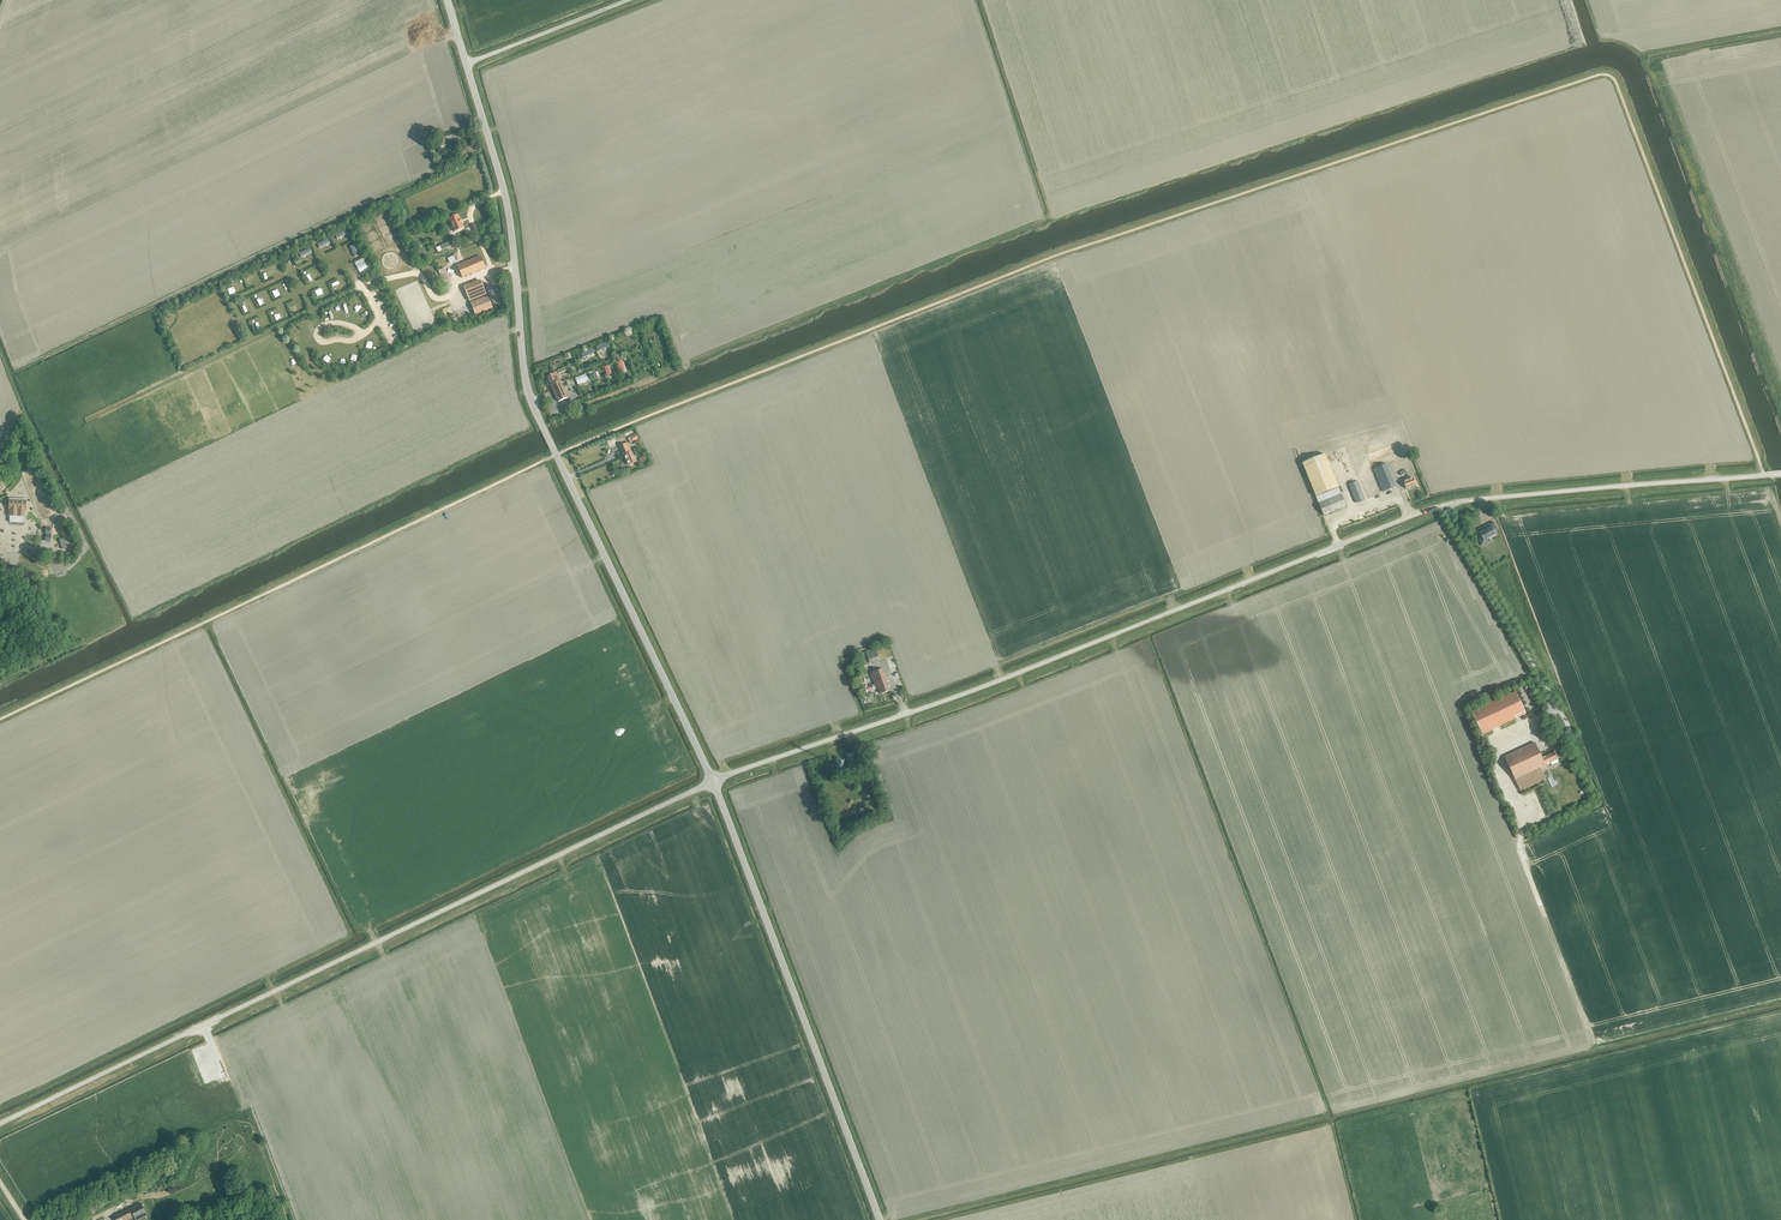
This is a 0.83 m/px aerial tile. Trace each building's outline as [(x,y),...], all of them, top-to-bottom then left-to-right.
[(449,148),(458,146),(458,142),(459,142),(458,134),(439,139),(441,147),(448,146),(449,148)] [(461,223),(460,220),(458,215),(449,219),(454,232),(463,228),(461,223)] [(448,258),(450,263),(457,259),(457,258),(461,256),(458,252),(455,254),(455,255),(448,258)] [(457,266),(462,278),(485,268),(480,256),(457,266)] [(363,260),(354,264),(356,268),(364,264),(368,270),(360,274),(362,277),(370,273),(368,269),(371,267),(368,262),(365,263),(363,260)] [(439,271),(445,287),(451,284),(445,268),(439,271)] [(463,287),(470,301),(487,294),(481,279),(463,287)] [(471,303),(476,315),(493,308),(488,296),(471,303)] [(442,309),(445,318),(454,314),(450,306),(442,309)] [(596,346),(598,350),(610,345),(608,341),(596,346)] [(581,352),(583,356),(594,352),(593,347),(581,352)] [(558,402),(568,398),(556,372),(547,377),(551,385),(558,402)] [(575,378),(577,385),(588,380),(586,374),(575,378)] [(1378,440),(1369,444),(1367,440),(1360,443),(1368,463),(1384,457),(1378,440)] [(620,446),(628,465),(636,462),(628,443),(620,446)] [(1303,464),(1324,516),(1346,507),(1325,455),(1303,464)] [(1374,470),(1383,492),(1396,487),(1387,465),(1374,470)] [(1413,478),(1410,480),(1408,476),(1402,479),(1406,489),(1416,485),(1413,478)] [(1349,486),(1356,503),(1365,500),(1358,482),(1349,486)] [(10,510),(10,500),(8,500),(7,510),(8,510),(8,516),(24,517),(25,511),(24,511),(10,510)] [(10,510),(24,511),(25,501),(10,500),(10,510)] [(1496,535),(1493,530),(1496,529),(1497,529),(1495,526),(1493,522),(1490,523),(1488,525),(1490,528),(1485,531),(1483,527),(1478,530),(1484,541),(1496,535)] [(860,654),(864,665),(879,660),(875,648),(865,652),(860,654)] [(875,685),(876,689),(878,688),(881,694),(890,691),(888,685),(883,669),(871,673),(875,685)] [(1482,735),(1525,715),(1515,692),(1504,697),(1503,696),(1470,712),(1482,735)] [(1554,753),(1542,758),(1535,744),(1504,758),(1520,792),(1546,780),(1542,771),(1546,768),(1545,765),(1550,763),(1552,767),(1559,764),(1554,753)] [(845,755),(849,766),(857,764),(853,752),(845,755)] [(1544,771),(1549,783),(1553,782),(1547,769),(1544,771)] [(136,1219),(137,1219),(147,1215),(141,1204),(114,1217),(116,1219),(126,1219),(134,1216),(136,1219)]
